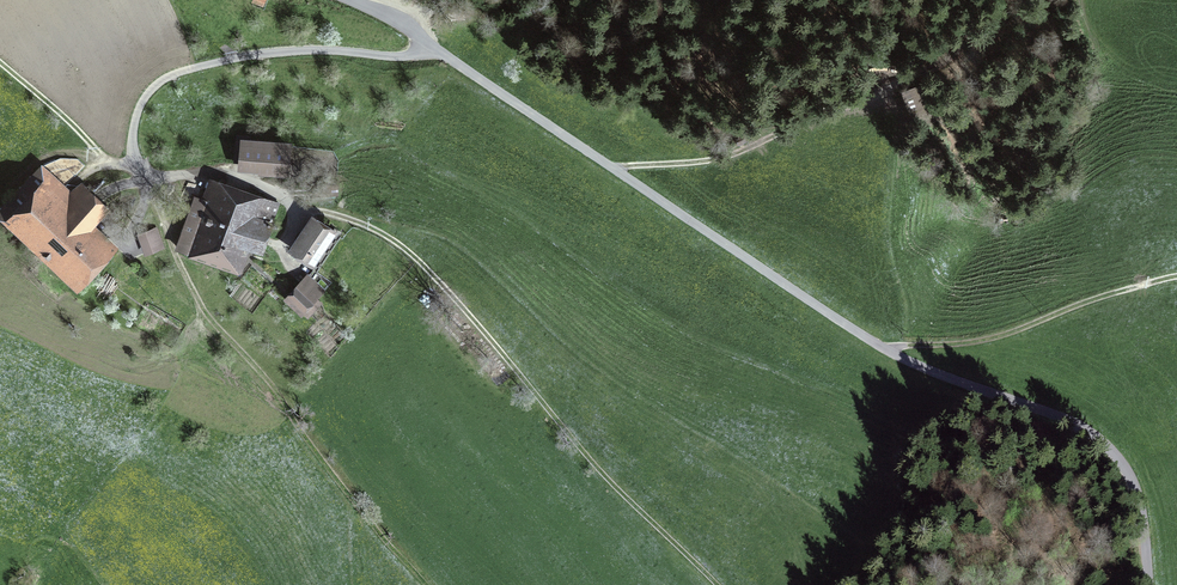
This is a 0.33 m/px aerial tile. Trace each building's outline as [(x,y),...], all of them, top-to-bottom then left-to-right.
[(286,169),(288,147),(248,144),(249,139),(238,138),(235,164),(286,169)] [(86,230),(106,209),(82,184),(71,194),(41,167),(2,209),(1,220),(46,263),(52,256),(78,281),(107,250),(86,230)] [(179,250),(187,253),(188,250),(242,269),(246,258),(239,255),(242,245),(261,252),(278,204),(213,181),(202,212),(193,209),(179,250)] [(313,270),(323,271),(344,242),(330,232),(314,222),(293,251),(311,264),(309,268),(313,270)] [(156,229),(140,235),(146,252),(162,246),(156,229)] [(308,276),(288,296),(308,317),(320,304),(316,300),(335,280),(323,271),(313,270),(308,276)] [(131,346),(124,342),(120,349),(127,353),(131,346)]
